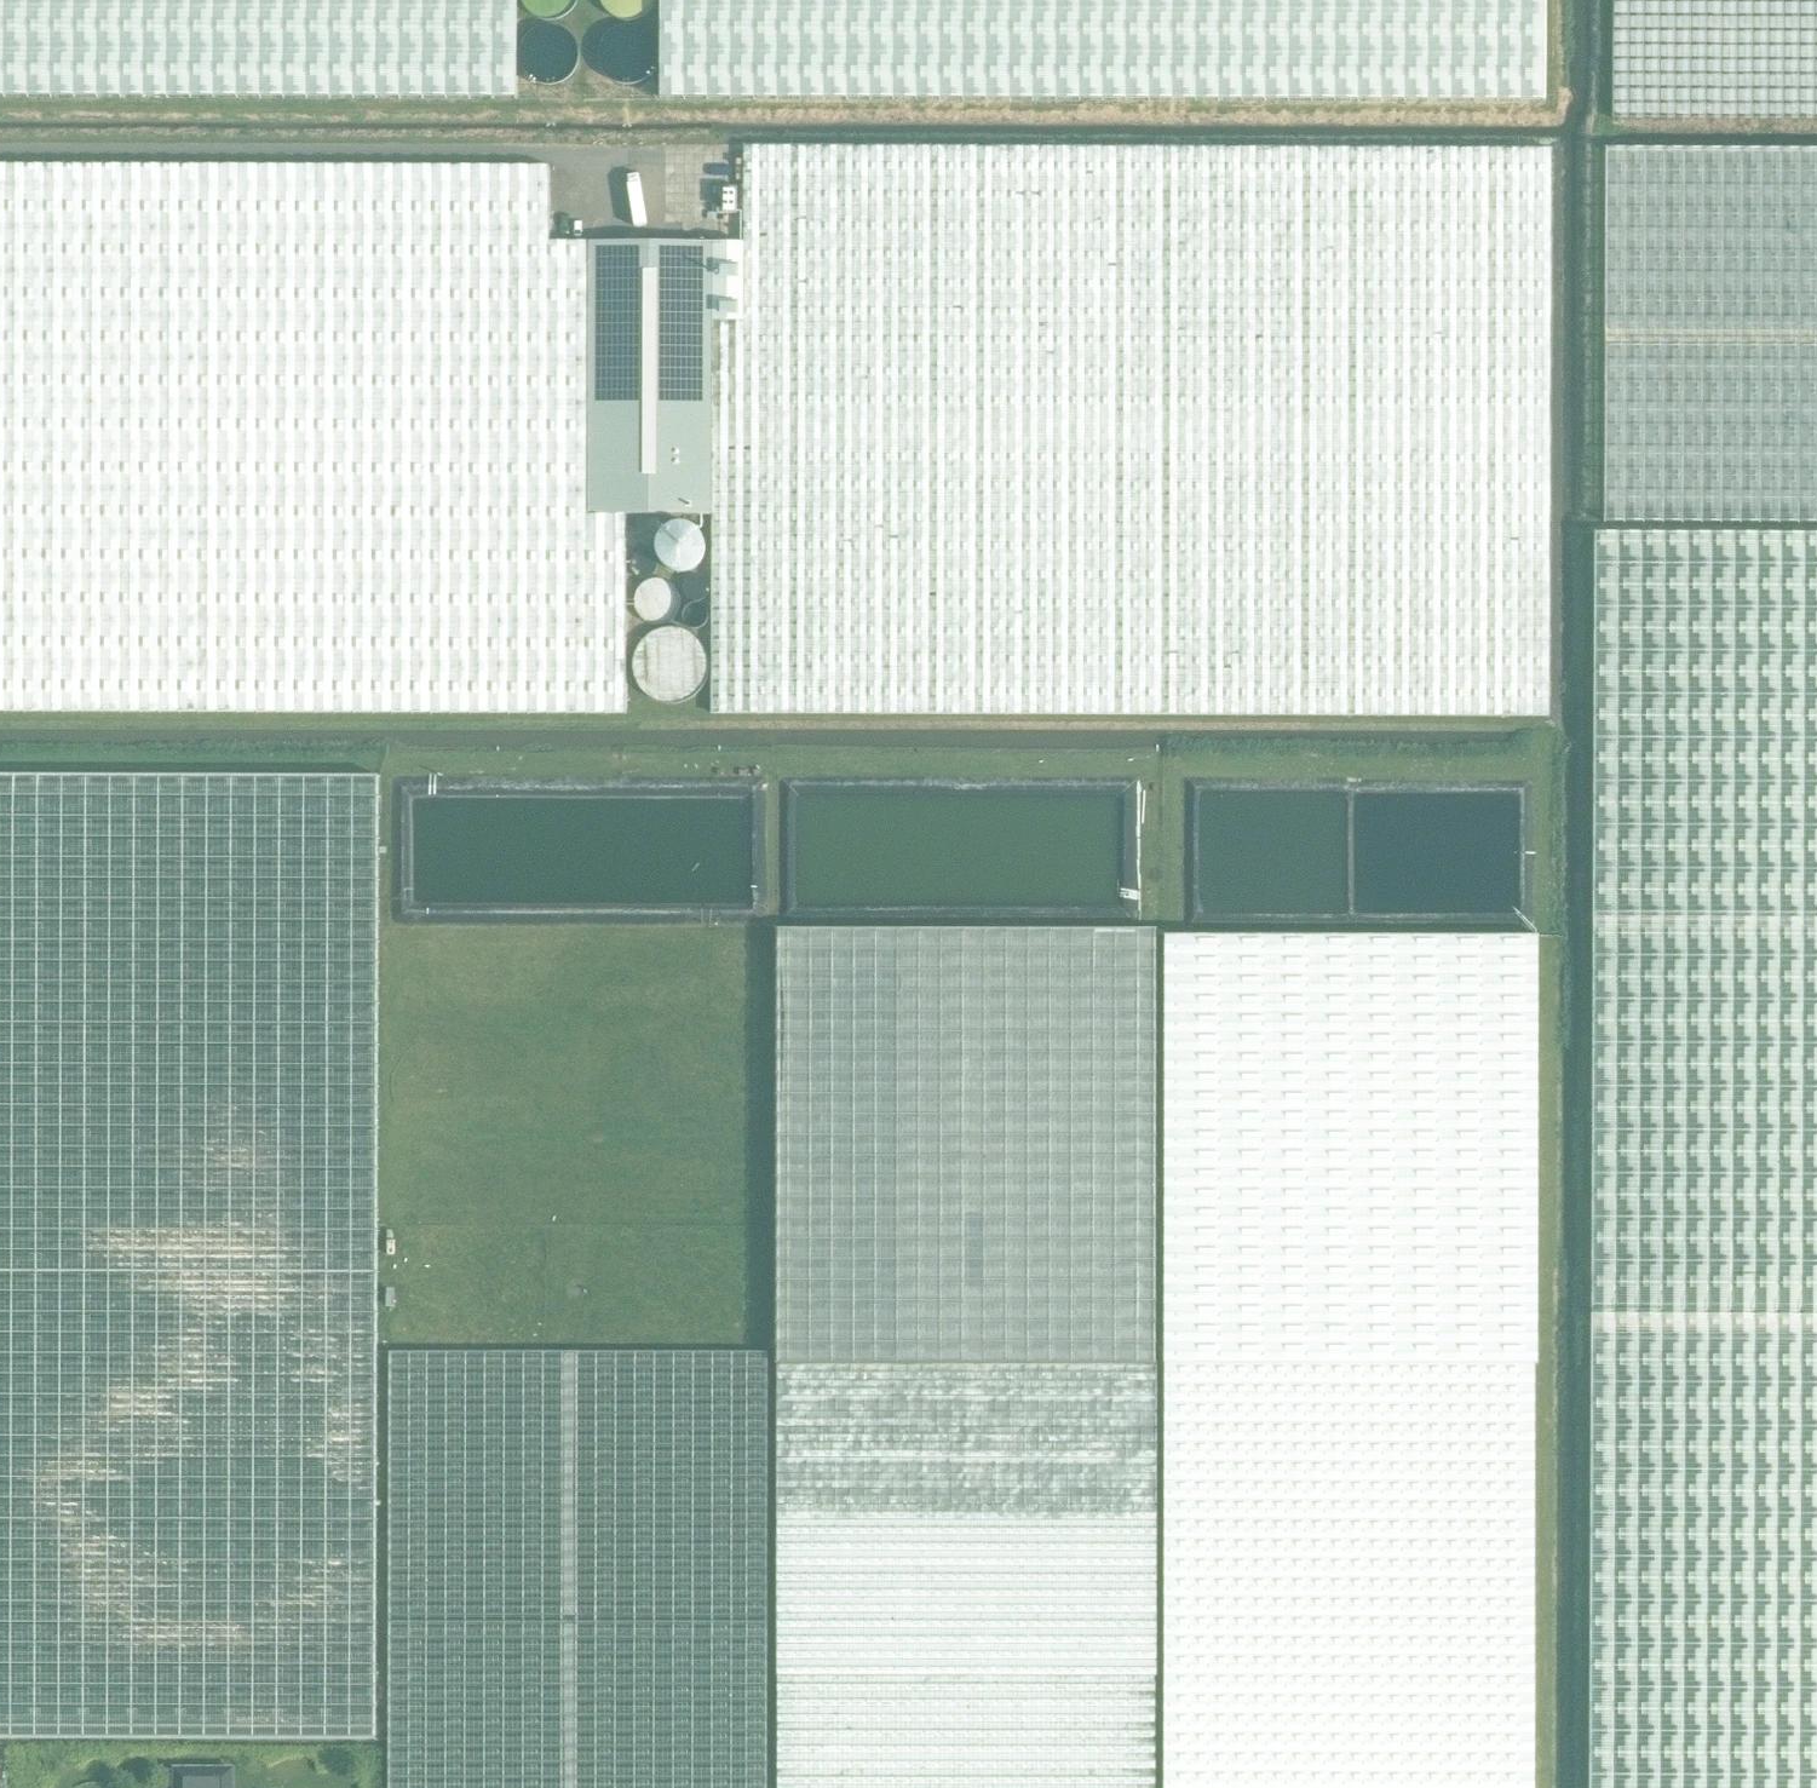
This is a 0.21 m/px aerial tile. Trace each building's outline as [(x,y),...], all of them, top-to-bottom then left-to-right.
[(517,0),(0,0),(0,95),(517,97),(517,0)] [(660,97),(1546,100),(1546,0),(660,0),(660,97)] [(1614,119),(1816,120),(1816,0),(1614,0),(1614,119)] [(711,514),(713,712),(1549,714),(1551,150),(745,148),(744,241),(716,242),(711,514)] [(1606,149),(1604,521),(1816,521),(1816,151),(1606,149)] [(626,513),(588,512),(589,242),(549,242),(550,167),(0,166),(0,712),(626,714),(626,513)] [(588,512),(626,513),(711,514),(716,242),(589,242),(588,512)] [(1700,532),(1594,533),(1591,1315),(1589,1787),(1816,1787),(1816,533),(1700,532)] [(375,1739),(377,775),(0,771),(0,1737),(375,1739)] [(1158,1366),(1157,928),(779,927),(779,1365),(777,1787),(1156,1787),(1158,1366)] [(1167,933),(1164,1787),(1534,1787),(1533,1363),(1536,1363),(1538,934),(1167,933)] [(768,1352),(390,1352),(389,1787),(768,1787),(768,1352)] [(173,1768),(174,1787),(212,1787),(212,1768),(173,1768)]
